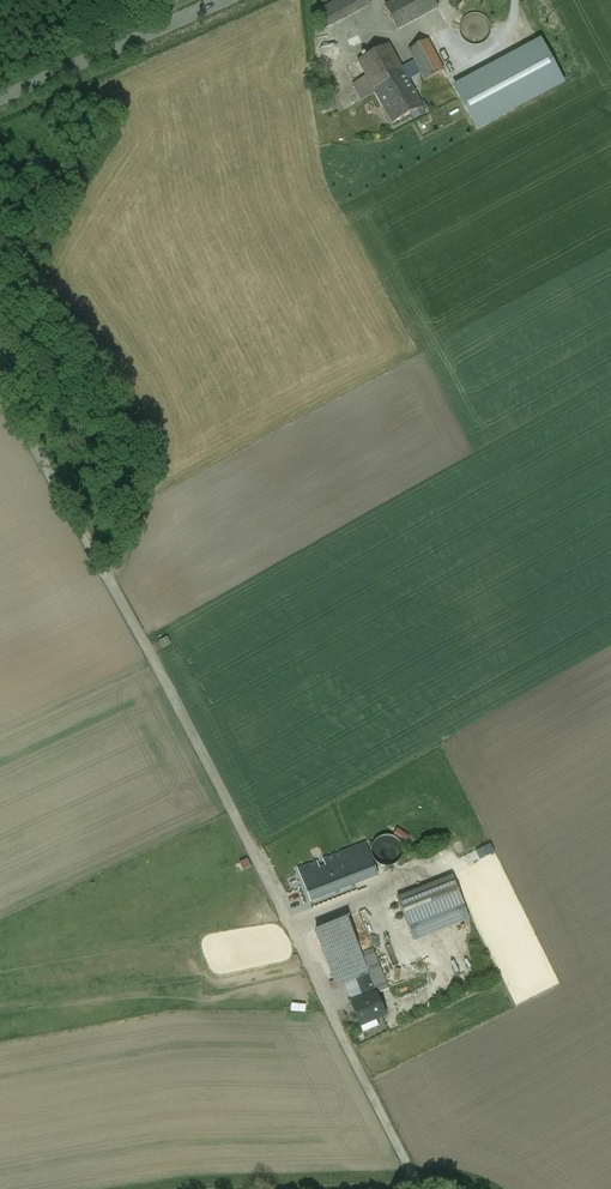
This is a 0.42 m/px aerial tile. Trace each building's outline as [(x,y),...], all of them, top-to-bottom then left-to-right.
[(317,11),(337,0),(321,0),(313,4),(317,11)] [(317,11),(326,27),(369,3),(367,0),(337,0),(317,11)] [(385,7),(397,30),(438,8),(434,0),(398,0),(385,7)] [(460,25),(460,28),(460,31),(461,34),(462,37),(464,40),(466,42),(469,44),(472,45),(475,45),(478,45),(481,44),(484,43),(486,41),(488,38),(490,35),(491,32),(491,29),(491,26),(490,23),(488,20),(486,18),(484,16),(481,15),(478,14),(474,14),(471,14),(468,15),(466,17),(463,19),(462,22),(460,25)] [(444,31),(427,40),(443,71),(451,84),(468,75),(444,31)] [(452,86),(476,131),(565,84),(541,39),(452,86)] [(427,40),(409,50),(425,80),(443,71),(427,40)] [(388,45),(358,61),(369,81),(359,86),(364,96),(374,91),(404,75),(388,45)] [(404,75),(374,91),(393,123),(422,107),(404,75)] [(328,87),(315,88),(316,98),(329,97),(328,87)] [(167,638),(160,642),(163,648),(171,644),(167,638)] [(376,840),(374,843),(372,846),(372,850),(372,854),(373,857),(374,861),(377,863),(380,865),(383,867),(387,867),(390,867),(394,866),(397,864),(400,861),(402,858),(403,855),(403,851),(403,847),(401,844),(399,841),(396,839),(393,837),(390,836),(386,836),(382,836),(379,838),(376,840)] [(365,844),(300,870),(312,901),(377,875),(365,844)] [(241,861),(250,857),(245,849),(237,853),(241,861)] [(453,877),(398,899),(409,926),(464,904),(453,877)] [(464,904),(409,926),(415,941),(470,918),(464,904)] [(315,931),(338,987),(346,984),(368,975),(360,955),(345,919),(315,931)] [(373,950),(360,955),(368,975),(346,984),(354,1004),(376,995),(372,987),(386,982),(373,950)] [(354,1004),(352,1005),(360,1026),(385,1016),(377,995),(376,995),(354,1004)] [(293,1003),(293,1011),(308,1011),(308,1003),(293,1003)]
